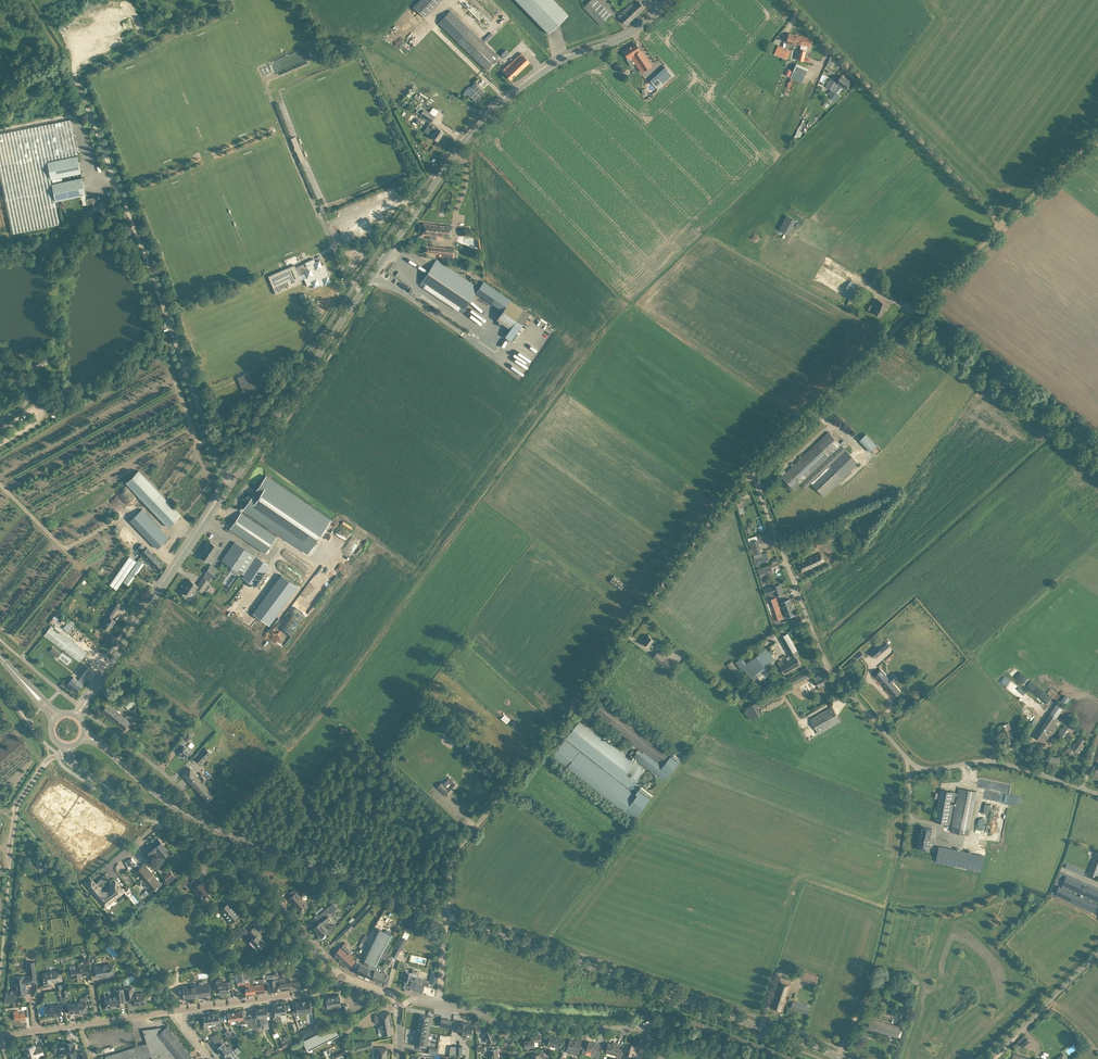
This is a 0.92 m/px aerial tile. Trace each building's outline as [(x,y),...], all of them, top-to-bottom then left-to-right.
[(414,6),(425,17),(441,0),(420,0),(414,6)] [(548,33),(568,14),(554,0),(516,0),(548,33)] [(597,21),(601,25),(612,15),(608,11),(598,0),(590,0),(584,6),(597,21)] [(619,16),(623,20),(627,24),(645,7),(639,1),(634,6),(632,4),(619,16)] [(450,10),(438,23),(486,69),(498,57),(450,10)] [(795,43),(802,45),(804,36),(789,33),(787,43),(795,45),(795,43)] [(804,36),(802,45),(811,47),(813,38),(804,36)] [(629,58),(631,56),(642,72),(651,66),(636,43),(624,51),(629,58)] [(775,51),(784,55),(787,49),(778,45),(775,51)] [(806,50),(801,48),(798,60),(804,61),(806,50)] [(279,68),(285,65),(287,69),(308,61),(308,60),(311,59),(308,50),(304,52),(304,51),(287,58),(285,54),(275,58),(279,68)] [(502,70),(511,79),(529,62),(521,53),(502,70)] [(830,59),(827,65),(838,71),(841,65),(830,59)] [(796,64),(793,72),(805,77),(809,69),(796,64)] [(658,87),(672,74),(666,67),(651,80),(658,87)] [(827,104),(825,106),(827,108),(832,102),(832,101),(834,102),(840,96),(838,94),(842,89),(841,88),(843,86),(846,89),(848,86),(851,82),(842,75),(839,80),(837,82),(833,80),(828,88),(834,92),(825,102),(827,104)] [(485,92),(476,83),(471,87),(473,90),(469,94),(476,101),(485,92)] [(420,114),(430,122),(434,116),(420,106),(416,112),(420,114)] [(0,134),(0,175),(12,233),(60,223),(57,207),(55,201),(81,195),(85,195),(85,194),(82,177),(52,184),(51,179),(81,173),(78,155),(48,161),(47,160),(77,154),(70,119),(0,134)] [(430,128),(427,133),(432,136),(433,137),(438,140),(444,132),(439,129),(433,124),(432,125),(430,128)] [(798,129),(794,137),(797,138),(799,136),(800,137),(803,131),(798,129)] [(299,162),(304,160),(295,136),(290,138),(299,162)] [(94,214),(105,212),(103,202),(96,203),(95,197),(86,198),(88,209),(93,208),(94,214)] [(787,215),(779,229),(789,234),(796,220),(787,215)] [(423,223),(422,234),(430,235),(429,238),(436,239),(436,236),(444,237),(444,238),(451,239),(453,226),(446,225),(423,223)] [(441,247),(428,246),(427,252),(440,253),(439,256),(454,257),(455,249),(441,247)] [(304,278),(305,281),(307,286),(312,284),(313,288),(320,285),(320,286),(321,286),(324,285),(331,282),(328,275),(329,275),(324,263),(322,264),(320,260),(315,262),(314,258),(305,262),(308,269),(304,271),(306,277),(304,278)] [(423,279),(420,284),(425,287),(462,312),(465,308),(475,294),(476,292),(489,301),(503,310),(497,319),(510,328),(505,336),(511,340),(529,313),(524,309),(483,281),(479,288),(436,259),(433,265),(423,279)] [(294,264),(268,275),(276,294),(302,283),(294,264)] [(839,271),(829,288),(850,299),(857,286),(850,282),(852,278),(839,271)] [(868,309),(874,312),(881,316),(885,308),(886,309),(889,305),(878,299),(874,306),(871,305),(868,309)] [(470,309),(466,315),(478,323),(482,317),(470,309)] [(480,337),(482,335),(470,327),(468,329),(480,337)] [(520,377),(538,351),(530,345),(523,354),(519,351),(517,355),(516,354),(509,364),(510,365),(508,369),(520,377)] [(43,357),(38,359),(38,360),(41,364),(46,361),(45,359),(48,358),(47,355),(43,357)] [(242,375),(241,375),(245,383),(246,387),(249,386),(250,389),(253,388),(255,387),(256,390),(262,388),(261,385),(255,370),(244,374),(241,375),(242,375)] [(794,489),(801,483),(805,488),(811,483),(824,496),(859,463),(842,446),(846,443),(843,440),(840,443),(829,432),(782,476),(794,489)] [(866,433),(859,440),(870,451),(877,445),(866,433)] [(138,470),(126,482),(168,526),(181,514),(138,470)] [(242,510),(242,511),(278,534),(279,533),(308,553),(330,520),(297,497),(266,476),(245,506),(244,507),(243,509),(242,510)] [(699,491),(698,493),(702,496),(704,498),(703,499),(701,501),(703,502),(707,506),(707,505),(709,502),(710,503),(712,500),(706,495),(704,494),(699,491)] [(734,503),(741,506),(745,499),(739,495),(734,503)] [(130,520),(154,544),(157,548),(169,537),(142,508),(130,520)] [(238,517),(233,525),(234,531),(265,552),(278,534),(242,511),(241,512),(238,517)] [(830,541),(826,533),(814,539),(818,547),(830,541)] [(764,535),(757,537),(759,544),(766,541),(764,535)] [(753,537),(748,538),(750,542),(754,555),(755,558),(754,558),(756,565),(760,564),(759,563),(764,561),(769,559),(767,552),(762,554),(761,554),(760,553),(762,552),(759,544),(757,537),(756,536),(753,537)] [(221,549),(215,544),(210,541),(200,556),(208,562),(213,555),(215,557),(221,549)] [(235,541),(222,560),(232,566),(230,570),(238,575),(240,572),(244,575),(256,556),(235,541)] [(142,544),(136,549),(140,553),(142,556),(151,564),(152,563),(154,565),(157,569),(163,563),(160,559),(148,547),(146,548),(142,544)] [(821,552),(803,561),(798,563),(802,571),(825,561),(821,552)] [(242,577),(256,586),(270,565),(256,556),(244,575),(242,577)] [(129,573),(123,582),(128,585),(137,572),(144,563),(139,560),(130,573),(129,573)] [(761,577),(774,572),(771,566),(758,570),(761,577)] [(212,577),(212,578),(217,572),(210,567),(205,573),(212,577)] [(252,614),(270,625),(273,619),(275,620),(297,585),(278,573),(252,614)] [(614,575),(610,581),(621,589),(625,583),(614,575)] [(198,586),(197,588),(202,591),(204,588),(207,590),(211,585),(208,583),(209,581),(203,577),(198,585),(198,586)] [(180,592),(184,595),(183,596),(185,598),(188,600),(190,598),(192,599),(195,594),(194,594),(195,593),(193,591),(192,591),(197,584),(191,580),(187,586),(184,585),(180,592)] [(773,586),(768,587),(763,589),(765,594),(775,591),(776,595),(783,593),(780,583),(773,586)] [(768,600),(767,601),(767,603),(769,603),(773,613),(771,614),(772,617),(775,626),(777,625),(775,620),(780,618),(783,618),(779,608),(780,608),(776,597),(768,600)] [(781,602),(786,617),(795,613),(790,599),(781,602)] [(110,613),(102,625),(104,627),(109,630),(111,626),(113,624),(113,625),(116,621),(111,618),(113,615),(121,603),(116,600),(108,612),(110,613)] [(54,615),(49,621),(54,625),(59,619),(54,615)] [(70,619),(63,628),(69,632),(75,623),(70,619)] [(52,626),(45,635),(80,661),(87,652),(52,626)] [(785,673),(801,665),(796,656),(799,654),(787,633),(780,637),(792,658),(784,663),(782,659),(778,661),(785,673)] [(657,647),(659,649),(662,645),(649,635),(644,642),(649,647),(652,643),(657,647)] [(49,651),(57,657),(60,653),(53,647),(49,651)] [(877,647),(872,652),(876,657),(882,652),(877,647)] [(742,657),(736,662),(740,668),(742,667),(750,678),(751,677),(752,676),(754,680),(758,677),(761,681),(770,675),(764,667),(772,661),(775,659),(774,658),(772,655),(767,648),(764,650),(746,663),(742,657)] [(654,657),(668,668),(674,672),(678,667),(658,651),(654,657)] [(734,673),(738,669),(732,660),(727,664),(734,673)] [(90,669),(86,665),(84,664),(78,672),(81,675),(83,677),(90,669)] [(881,670),(875,675),(889,691),(894,696),(894,695),(896,693),(896,694),(897,693),(899,691),(899,690),(881,670)] [(791,685),(808,676),(805,672),(788,681),(791,685)] [(803,687),(800,688),(804,695),(823,685),(828,682),(823,673),(818,676),(810,680),(812,682),(807,684),(806,682),(801,684),(803,687)] [(81,675),(77,679),(79,681),(83,684),(87,680),(83,677),(81,675)] [(74,677),(71,680),(68,684),(77,692),(83,684),(79,681),(77,679),(74,677)] [(130,694),(122,702),(129,709),(133,704),(135,706),(137,704),(134,702),(136,700),(130,694)] [(605,699),(594,714),(598,717),(631,743),(629,746),(634,750),(636,747),(643,752),(637,759),(664,780),(670,773),(679,761),(681,758),(674,753),(673,752),(609,703),(605,699)] [(758,701),(745,708),(752,719),(764,712),(758,701)] [(1058,702),(1038,731),(1035,736),(1045,743),(1061,721),(1056,718),(1064,707),(1058,702)] [(1032,720),(1036,714),(1021,704),(1017,709),(1032,720)] [(135,706),(131,711),(138,717),(142,712),(135,706)] [(832,706),(827,709),(811,718),(819,733),(840,721),(832,706)] [(503,715),(501,718),(507,723),(510,720),(503,715)] [(565,739),(551,757),(566,768),(565,770),(622,815),(631,822),(647,801),(653,794),(635,780),(644,768),(629,757),(634,750),(633,749),(627,755),(580,719),(565,739)] [(1008,723),(1005,724),(1000,726),(1008,745),(1016,741),(1008,723)] [(1071,724),(1069,727),(1066,724),(1056,737),(1063,742),(1070,733),(1072,734),(1074,730),(1077,732),(1079,729),(1071,724)] [(187,733),(182,739),(186,741),(190,735),(187,733)] [(1090,757),(1097,760),(1097,734),(1090,757)] [(1072,748),(1070,751),(1076,756),(1078,752),(1079,753),(1088,740),(1081,735),(1072,748)] [(182,756),(185,759),(191,751),(188,749),(189,748),(186,746),(185,746),(182,744),(176,751),(180,754),(179,755),(181,757),(182,756)] [(198,752),(194,756),(195,758),(201,763),(207,758),(211,753),(210,752),(205,747),(199,754),(198,752)] [(1050,755),(1050,757),(1048,762),(1058,765),(1061,754),(1057,752),(1056,757),(1050,755)] [(235,774),(239,771),(233,761),(229,764),(235,774)] [(183,774),(207,801),(214,794),(212,792),(216,788),(213,784),(208,788),(203,782),(206,780),(203,777),(201,780),(190,767),(183,774)] [(650,771),(649,771),(648,771),(647,771),(646,771),(645,772),(644,772),(643,773),(643,774),(642,775),(641,775),(641,776),(641,777),(641,778),(641,779),(641,781),(641,782),(642,783),(642,784),(643,785),(644,786),(645,786),(646,787),(647,787),(648,787),(649,787),(650,787),(651,787),(652,787),(653,786),(654,786),(654,785),(655,784),(656,784),(656,783),(657,782),(657,781),(657,780),(657,779),(657,778),(657,777),(656,776),(656,775),(655,774),(655,773),(654,773),(653,772),(652,771),(651,771),(650,771)] [(458,785),(449,777),(443,783),(442,782),(437,786),(447,796),(458,785)] [(957,797),(956,802),(951,831),(968,835),(975,800),(976,796),(977,791),(959,788),(958,793),(957,797)] [(950,824),(955,797),(956,792),(940,789),(934,821),(950,824)] [(932,828),(922,826),(920,835),(917,848),(922,850),(928,851),(931,837),(930,837),(932,828)] [(145,849),(151,856),(157,851),(162,858),(169,852),(164,845),(158,838),(145,849)] [(985,856),(939,846),(936,861),(982,871),(985,856)] [(1083,872),(1085,866),(1089,867),(1094,853),(1081,848),(1074,869),(1083,872)] [(1090,868),(1088,874),(1097,877),(1097,876),(1097,854),(1096,853),(1090,868)] [(132,858),(125,861),(130,869),(132,868),(138,875),(137,876),(140,880),(141,880),(142,881),(141,882),(140,883),(141,884),(141,885),(142,886),(144,887),(145,886),(146,886),(147,887),(145,888),(149,892),(154,888),(155,890),(158,888),(157,886),(161,883),(145,863),(140,867),(132,858)] [(41,870),(45,867),(41,861),(36,865),(41,870)] [(166,874),(163,877),(169,883),(176,876),(169,869),(165,873),(166,874)] [(203,897),(206,894),(210,891),(205,885),(206,884),(198,875),(190,882),(203,897)] [(1097,901),(1097,891),(1067,877),(1063,885),(1097,901)] [(186,878),(180,883),(182,886),(189,881),(186,878)] [(86,883),(104,907),(123,891),(116,882),(111,885),(113,887),(108,890),(107,891),(106,891),(104,891),(103,891),(102,890),(100,889),(92,879),(86,883)] [(298,885),(289,893),(291,896),(289,898),(300,911),(303,908),(304,909),(308,906),(298,895),(300,893),(302,891),(301,890),(302,889),(298,885)] [(1096,904),(1059,887),(1055,894),(1097,914),(1097,913),(1097,905),(1096,904)] [(228,903),(221,909),(219,911),(222,914),(224,912),(229,919),(228,920),(230,923),(239,915),(228,903)] [(320,922),(314,927),(321,935),(327,930),(323,925),(330,919),(326,914),(328,913),(329,914),(336,908),(332,903),(315,917),(320,922)] [(321,906),(314,911),(317,914),(324,908),(321,906)] [(350,924),(343,932),(347,935),(354,927),(350,924)] [(243,926),(235,933),(238,936),(246,929),(243,926)] [(254,926),(248,932),(253,938),(249,941),(257,950),(265,943),(259,935),(260,933),(254,926)] [(358,966),(355,971),(371,979),(374,970),(377,964),(380,957),(385,948),(392,933),(379,927),(375,934),(367,950),(363,959),(365,959),(363,964),(360,962),(358,966)] [(397,948),(392,956),(396,958),(400,950),(410,934),(405,931),(395,947),(397,948)] [(330,945),(328,943),(325,946),(330,950),(332,948),(331,947),(336,941),(334,940),(330,945)] [(334,954),(349,968),(356,961),(352,957),(353,956),(349,952),(348,954),(346,952),(349,949),(346,946),(348,944),(345,942),(334,954)] [(385,948),(380,957),(381,957),(386,959),(389,953),(387,953),(389,950),(386,948),(385,948)] [(232,958),(229,961),(230,962),(234,967),(238,964),(232,958)] [(279,959),(276,959),(277,970),(278,974),(278,975),(286,974),(285,966),(281,966),(280,964),(279,964),(279,959)] [(20,976),(15,976),(17,995),(27,993),(26,984),(33,983),(37,982),(36,975),(34,961),(28,962),(30,976),(24,976),(24,975),(20,976)] [(112,963),(99,965),(94,966),(95,977),(114,974),(112,963)] [(153,966),(159,974),(163,971),(157,963),(153,966)] [(374,970),(371,979),(377,981),(379,976),(380,976),(381,972),(383,966),(377,964),(374,970)] [(71,969),(72,971),(72,976),(74,976),(75,980),(81,979),(81,975),(88,974),(87,967),(71,969)] [(243,969),(242,969),(243,972),(244,979),(251,978),(250,975),(250,974),(249,974),(248,972),(247,972),(246,968),(243,969)] [(242,969),(235,972),(237,983),(238,986),(245,985),(245,987),(246,989),(246,994),(256,993),(254,979),(254,978),(251,978),(244,979),(243,972),(242,969)] [(273,974),(266,975),(266,980),(267,980),(268,985),(268,986),(269,991),(277,990),(276,985),(276,984),(275,984),(275,982),(279,981),(278,975),(278,974),(277,970),(274,970),(274,974),(273,974)] [(406,971),(404,980),(405,980),(405,982),(404,987),(419,991),(418,992),(422,993),(424,985),(428,986),(430,980),(425,979),(422,978),(417,977),(419,972),(413,970),(412,972),(406,971)] [(800,978),(808,981),(807,981),(815,984),(818,976),(803,970),(800,978)] [(42,973),(43,979),(44,984),(53,983),(53,979),(56,979),(56,981),(62,980),(61,971),(57,971),(56,971),(49,972),(42,973)] [(379,976),(377,981),(378,981),(381,982),(382,982),(386,984),(390,975),(388,974),(382,972),(381,972),(380,976),(379,976)] [(254,979),(256,993),(265,992),(264,986),(264,983),(267,982),(267,980),(266,980),(266,975),(266,973),(263,974),(263,978),(254,979)] [(289,980),(290,988),(300,987),(299,979),(298,976),(293,977),(292,973),(289,974),(289,980)] [(281,990),(290,988),(289,980),(286,981),(285,977),(279,978),(281,990)] [(781,977),(773,1002),(771,1007),(783,1011),(792,981),(781,977)] [(229,992),(229,989),(232,988),(231,981),(223,982),(222,979),(214,980),(215,990),(220,989),(220,993),(229,992)] [(182,986),(182,989),(183,998),(211,994),(209,983),(196,985),(196,983),(182,986)] [(132,987),(125,988),(127,1001),(134,1000),(135,1005),(146,1003),(144,992),(133,994),(132,987)] [(123,989),(118,989),(114,990),(115,995),(105,997),(106,1004),(104,1004),(105,1009),(112,1008),(112,1007),(117,1006),(118,1007),(121,1006),(121,1002),(125,1001),(123,989)] [(8,992),(6,992),(5,1003),(16,1002),(15,991),(14,991),(13,990),(9,991),(8,992)] [(323,1004),(321,1004),(322,1011),(327,1010),(330,1012),(341,1007),(339,995),(326,997),(327,1001),(323,1002),(323,1004)] [(80,998),(81,1001),(77,1001),(77,1002),(67,1003),(68,1013),(75,1012),(75,1013),(88,1011),(86,1000),(85,1000),(85,997),(80,998)] [(301,1002),(296,1002),(298,1012),(301,1011),(302,1014),(307,1013),(307,1011),(313,1010),(311,1000),(306,1001),(306,1000),(301,1001),(301,1002)] [(793,1001),(793,1002),(791,1008),(808,1013),(810,1006),(793,1001)] [(45,1006),(46,1016),(57,1014),(57,1016),(62,1015),(61,1004),(45,1006)] [(343,1005),(344,1014),(339,1016),(340,1017),(337,1018),(338,1021),(349,1016),(348,1014),(349,1014),(347,1004),(343,1005)] [(261,1007),(256,1008),(257,1014),(257,1017),(260,1017),(261,1024),(264,1023),(261,1007)] [(357,1022),(366,1015),(371,1011),(367,1007),(354,1017),(357,1022)] [(18,1010),(14,1011),(15,1020),(22,1019),(22,1020),(26,1020),(25,1012),(19,1013),(18,1010)] [(251,1034),(253,1032),(251,1018),(247,1018),(247,1019),(245,1019),(245,1016),(244,1017),(243,1010),(235,1011),(236,1019),(237,1024),(241,1023),(242,1028),(248,1027),(248,1032),(251,1034)] [(231,1020),(236,1019),(235,1011),(228,1012),(229,1019),(227,1019),(228,1024),(232,1024),(231,1020)] [(383,1035),(386,1034),(392,1034),(388,1012),(380,1014),(380,1015),(374,1016),(376,1023),(378,1022),(379,1026),(381,1026),(383,1035)] [(211,1015),(212,1023),(217,1022),(217,1026),(222,1025),(221,1020),(219,1020),(218,1014),(211,1015)] [(420,1014),(414,1045),(426,1047),(432,1016),(420,1014)] [(208,1024),(212,1023),(211,1015),(203,1016),(204,1023),(203,1023),(204,1030),(208,1029),(208,1024)] [(251,1018),(253,1032),(254,1032),(254,1033),(259,1034),(261,1037),(264,1035),(257,1026),(256,1017),(251,1018)] [(900,1037),(901,1032),(903,1026),(868,1017),(865,1028),(900,1037)] [(441,1018),(440,1025),(446,1026),(451,1028),(453,1020),(441,1018)] [(279,1036),(277,1032),(278,1031),(274,1022),(270,1023),(273,1033),(275,1037),(279,1036)] [(471,1033),(472,1033),(473,1025),(468,1024),(468,1023),(461,1022),(460,1023),(459,1023),(458,1031),(459,1032),(459,1033),(467,1034),(471,1034),(471,1033)] [(317,1024),(300,1032),(302,1038),(318,1031),(317,1024)] [(306,1039),(303,1041),(308,1051),(310,1050),(329,1040),(339,1035),(334,1025),(306,1039)] [(143,1030),(147,1043),(144,1043),(106,1056),(107,1058),(148,1058),(147,1057),(151,1056),(153,1058),(193,1058),(192,1057),(180,1041),(168,1026),(162,1030),(161,1028),(158,1028),(158,1029),(156,1029),(155,1031),(155,1032),(153,1034),(149,1029),(143,1030)] [(230,1031),(236,1038),(240,1035),(233,1028),(230,1031)] [(227,1029),(224,1032),(230,1038),(234,1035),(233,1034),(227,1029)] [(484,1033),(485,1038),(486,1038),(487,1042),(491,1041),(491,1043),(496,1041),(494,1036),(495,1036),(494,1034),(493,1032),(490,1033),(489,1031),(484,1033)] [(223,1041),(216,1033),(212,1036),(218,1045),(223,1041)] [(526,1047),(531,1047),(536,1046),(535,1042),(542,1041),(541,1035),(531,1036),(531,1040),(525,1040),(526,1047)] [(1029,1040),(1028,1039),(1024,1035),(1018,1041),(1023,1047),(1029,1040)] [(551,1045),(560,1048),(563,1039),(550,1036),(550,1038),(546,1037),(544,1043),(548,1044),(547,1046),(550,1047),(551,1045)] [(577,1041),(570,1039),(567,1052),(578,1055),(580,1047),(582,1047),(583,1045),(581,1045),(581,1041),(577,1040),(577,1041)] [(601,1044),(589,1041),(588,1046),(584,1045),(582,1052),(586,1053),(587,1051),(593,1052),(592,1053),(598,1054),(601,1044)] [(75,1044),(74,1044),(71,1044),(70,1042),(65,1043),(65,1045),(58,1046),(59,1057),(66,1056),(67,1058),(76,1057),(76,1054),(75,1049),(75,1044)] [(366,1043),(355,1045),(348,1048),(349,1050),(356,1048),(356,1049),(367,1047),(372,1047),(372,1042),(366,1043)] [(222,1045),(217,1048),(222,1054),(226,1052),(227,1054),(233,1049),(230,1044),(226,1047),(223,1043),(222,1045)] [(619,1050),(619,1049),(620,1045),(613,1043),(613,1044),(608,1043),(606,1052),(617,1055),(619,1050)] [(35,1046),(35,1045),(24,1048),(27,1058),(35,1055),(35,1057),(44,1054),(41,1045),(35,1046)] [(490,1053),(490,1052),(491,1052),(492,1057),(499,1057),(498,1048),(487,1049),(486,1050),(486,1046),(477,1047),(478,1051),(483,1050),(484,1053),(486,1053),(490,1053)] [(631,1046),(629,1056),(633,1057),(632,1058),(635,1058),(642,1058),(644,1048),(640,1047),(639,1048),(631,1046)] [(387,1048),(375,1047),(375,1051),(377,1051),(377,1058),(386,1058),(387,1048)] [(232,1056),(238,1051),(236,1048),(229,1053),(232,1056)] [(545,1052),(543,1053),(543,1049),(539,1049),(540,1053),(533,1054),(533,1058),(546,1058),(545,1052)] [(85,1051),(79,1053),(81,1058),(88,1058),(85,1051)]
